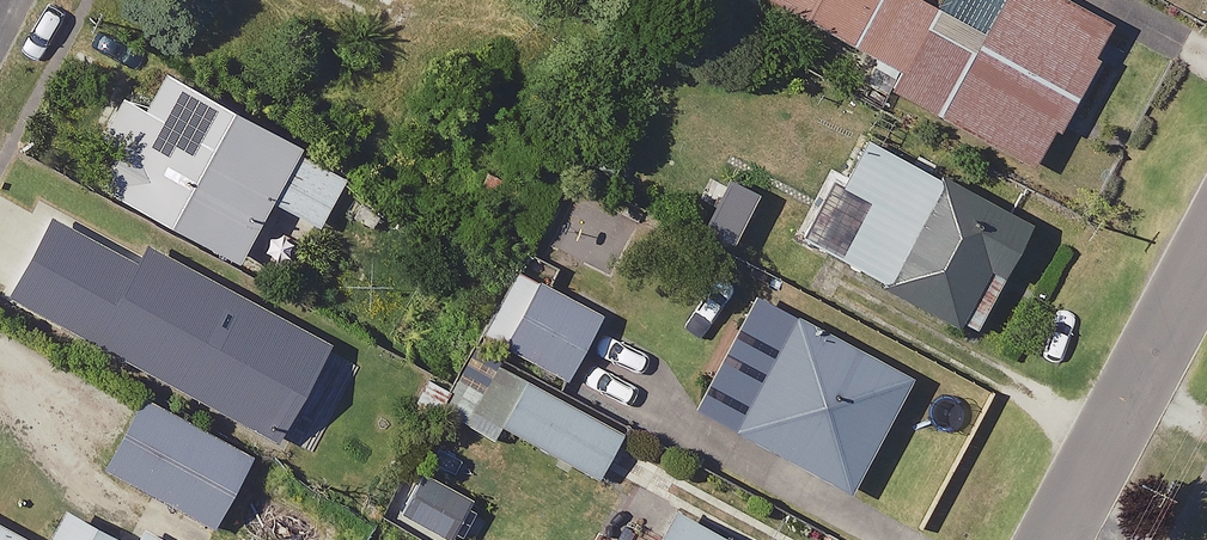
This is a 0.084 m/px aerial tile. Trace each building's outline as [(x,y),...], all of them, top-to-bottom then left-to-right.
[(895,62),(887,77),(1036,160),(1111,25),(1066,0),(995,0),(982,24),(939,0),(784,0),(895,62)] [(351,168),(166,68),(147,103),(122,89),(99,130),(124,144),(105,180),(290,280),(351,168)] [(869,133),(843,181),(823,218),(762,185),(725,252),(810,298),(835,252),(864,267),(974,327),(1031,221),(869,133)] [(603,313),(521,267),(486,330),(568,375),(603,313)] [(703,400),(741,421),(738,427),(851,487),(912,374),(799,313),(792,327),(754,306),(703,400)] [(514,428),(597,473),(601,464),(653,492),(673,457),(502,366),(479,353),(462,385),(434,370),(412,409),(432,420),(440,406),(498,437),(505,424),(514,428)] [(252,452),(146,397),(109,468),(215,523),(252,452)] [(415,470),(396,517),(450,539),(469,493),(415,470)] [(113,516),(108,524),(69,503),(49,539),(159,539),(113,516)] [(675,510),(658,539),(730,539),(675,510)] [(0,517),(0,539),(43,539),(0,517)]
